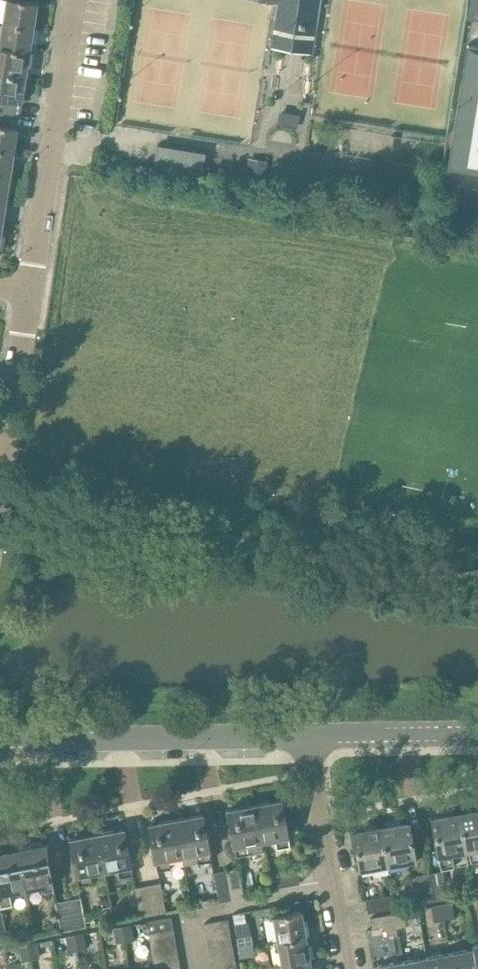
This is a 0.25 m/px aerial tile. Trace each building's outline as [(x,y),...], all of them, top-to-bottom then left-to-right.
[(26,0),(6,0),(2,22),(34,27),(37,2),(26,0)] [(275,20),(275,21),(300,25),(300,26),(305,27),(305,25),(316,27),(320,0),(271,0),(278,1),(275,20)] [(471,19),(477,20),(477,0),(471,0),(468,18),(471,19)] [(34,27),(2,22),(0,38),(0,47),(30,51),(34,27)] [(468,43),(467,45),(468,45),(449,164),(477,168),(477,45),(468,43)] [(30,51),(0,47),(0,72),(26,76),(30,51)] [(3,107),(5,98),(22,101),(26,76),(0,72),(0,107),(3,107)] [(18,127),(0,124),(0,150),(14,152),(18,127)] [(201,173),(205,152),(157,145),(154,165),(154,166),(201,173)] [(14,152),(0,150),(0,175),(10,176),(14,152)] [(10,176),(0,175),(0,200),(6,201),(10,176)] [(281,799),(254,803),(261,840),(275,837),(276,847),(290,844),(281,799)] [(263,849),(261,840),(254,803),(227,809),(236,854),(263,849)] [(466,850),(477,848),(477,808),(459,812),(466,850)] [(466,850),(459,812),(431,816),(440,867),(453,865),(450,853),(466,850)] [(202,813),(175,818),(182,855),(196,852),(198,861),(211,859),(202,813)] [(182,855),(175,818),(149,823),(157,869),(170,867),(168,857),(182,855)] [(380,826),(387,864),(415,859),(408,821),(380,826)] [(387,864),(380,826),(353,831),(360,869),(387,864)] [(124,828),(96,833),(104,869),(117,867),(119,876),(132,874),(124,828)] [(104,869),(96,833),(70,838),(78,884),(92,881),(90,872),(104,869)] [(17,847),(25,889),(41,886),(42,891),(54,889),(44,842),(17,847)] [(17,847),(0,851),(0,906),(12,904),(9,892),(25,889),(17,847)] [(225,870),(231,899),(243,897),(238,868),(225,870)] [(231,899),(225,870),(213,872),(219,901),(231,899)] [(299,883),(297,870),(268,876),(270,889),(299,883)] [(430,872),(435,899),(447,897),(442,870),(430,872)] [(435,899),(430,872),(416,874),(419,887),(407,889),(410,904),(435,899)] [(147,885),(152,913),(165,911),(159,882),(147,885)] [(152,913),(147,885),(134,887),(140,915),(152,913)] [(365,898),(367,911),(395,906),(392,894),(365,898)] [(67,899),(73,928),(85,926),(80,896),(67,899)] [(73,928),(67,899),(55,901),(60,930),(73,928)] [(455,917),(452,901),(441,904),(444,919),(455,917)] [(431,906),(434,921),(444,919),(441,904),(431,906)] [(277,940),(305,935),(300,909),(272,914),(277,940)] [(393,913),(396,927),(406,925),(403,911),(393,913)] [(396,927),(393,913),(370,917),(372,929),(381,927),(383,937),(398,935),(396,927)] [(172,928),(169,917),(146,921),(148,933),(172,928)] [(205,935),(229,930),(226,919),(203,923),(205,935)] [(135,939),(132,923),(121,926),(124,941),(135,939)] [(113,927),(116,943),(124,941),(121,926),(113,927)] [(148,933),(150,945),(174,940),(172,928),(148,933)] [(229,930),(205,935),(207,947),(231,942),(229,930)] [(84,932),(74,934),(77,950),(87,948),(84,932)] [(77,950),(74,934),(65,936),(68,951),(77,950)] [(252,934),(236,937),(238,947),(253,945),(252,934)] [(309,960),(305,935),(277,940),(281,965),(309,960)] [(150,945),(152,957),(176,952),(174,940),(150,945)] [(37,941),(27,943),(30,959),(40,957),(37,941)] [(209,959),(233,954),(231,942),(207,947),(209,959)] [(30,959),(27,943),(19,945),(22,961),(30,959)] [(473,943),(473,947),(449,951),(453,968),(477,968),(473,943)] [(240,958),(255,955),(253,945),(238,947),(240,958)] [(449,951),(425,955),(428,968),(453,968),(449,951)] [(152,957),(154,968),(178,964),(176,952),(152,957)] [(209,959),(211,968),(217,968),(235,965),(233,954),(209,959)] [(425,955),(401,959),(403,968),(428,968),(425,955)] [(401,959),(377,962),(379,968),(403,968),(401,959)] [(282,968),(311,968),(309,960),(281,965),(282,968)]
